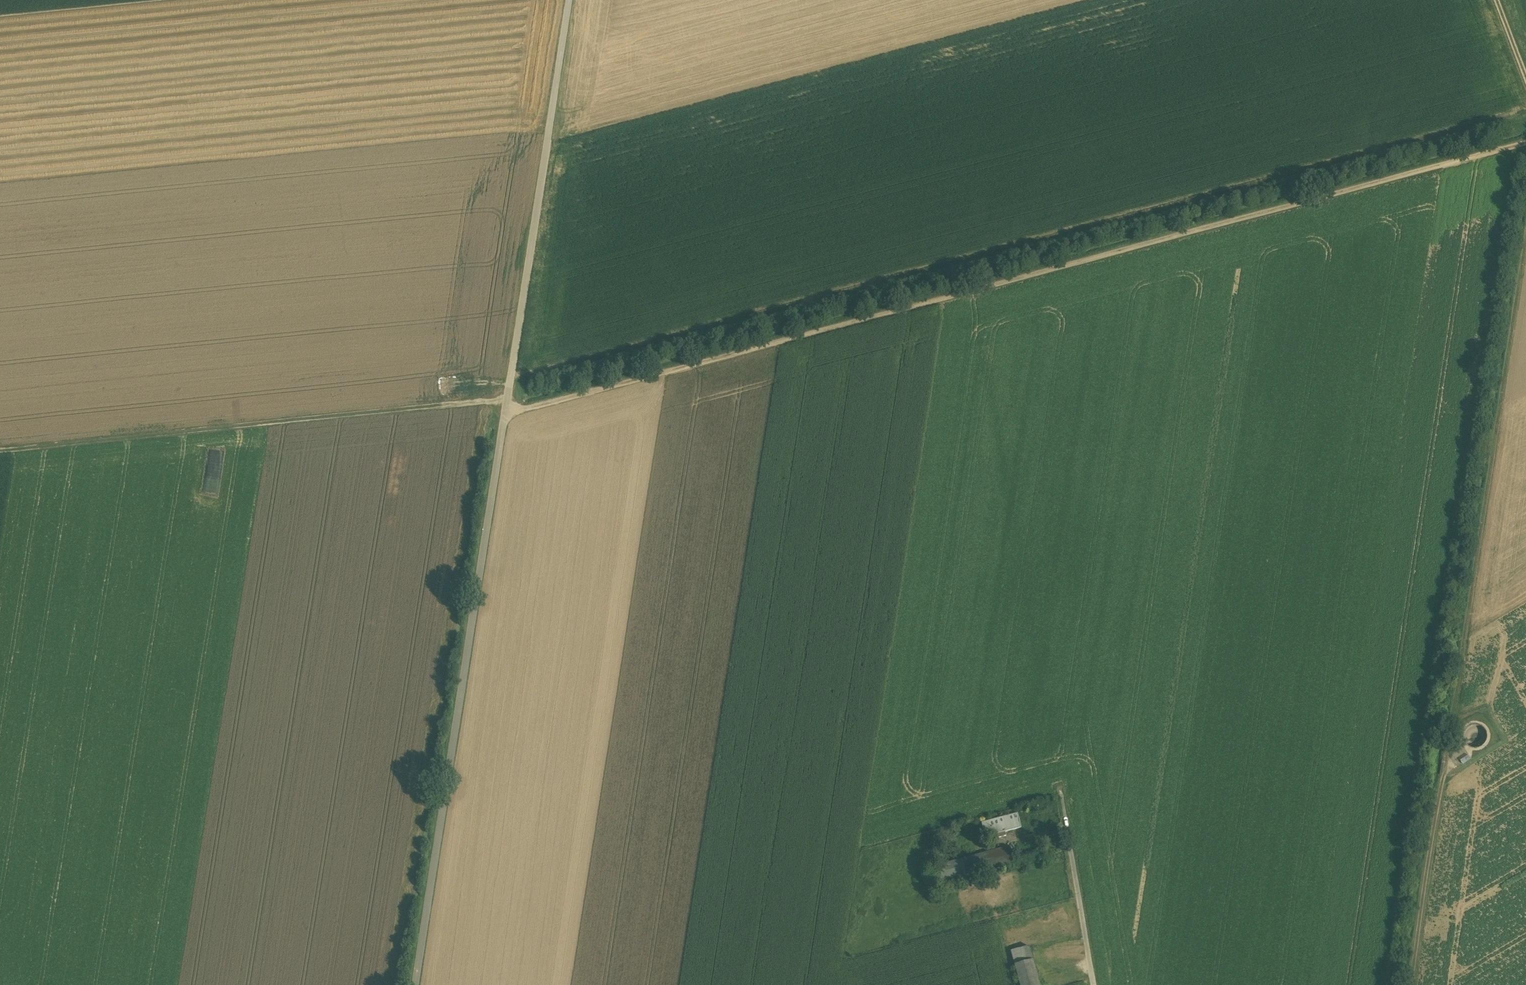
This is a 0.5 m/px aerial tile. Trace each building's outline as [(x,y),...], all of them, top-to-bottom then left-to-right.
[(1487,741),(1488,736),(1487,731),(1484,727),(1480,724),(1475,723),(1470,724),(1466,727),(1463,731),(1463,736),(1464,741),(1466,745),(1471,748),(1476,749),(1481,748),(1485,745),(1487,741)] [(1017,814),(982,823),(985,836),(998,833),(999,836),(1005,835),(1004,831),(1020,827),(1017,814)] [(1005,848),(986,853),(974,857),(976,862),(964,865),(966,873),(1009,862),(1005,848)] [(959,866),(943,870),(945,879),(962,874),(959,866)] [(1029,946),(1011,951),(1015,965),(1033,960),(1029,946)] [(1015,965),(1020,984),(1039,984),(1033,960),(1015,965)]
